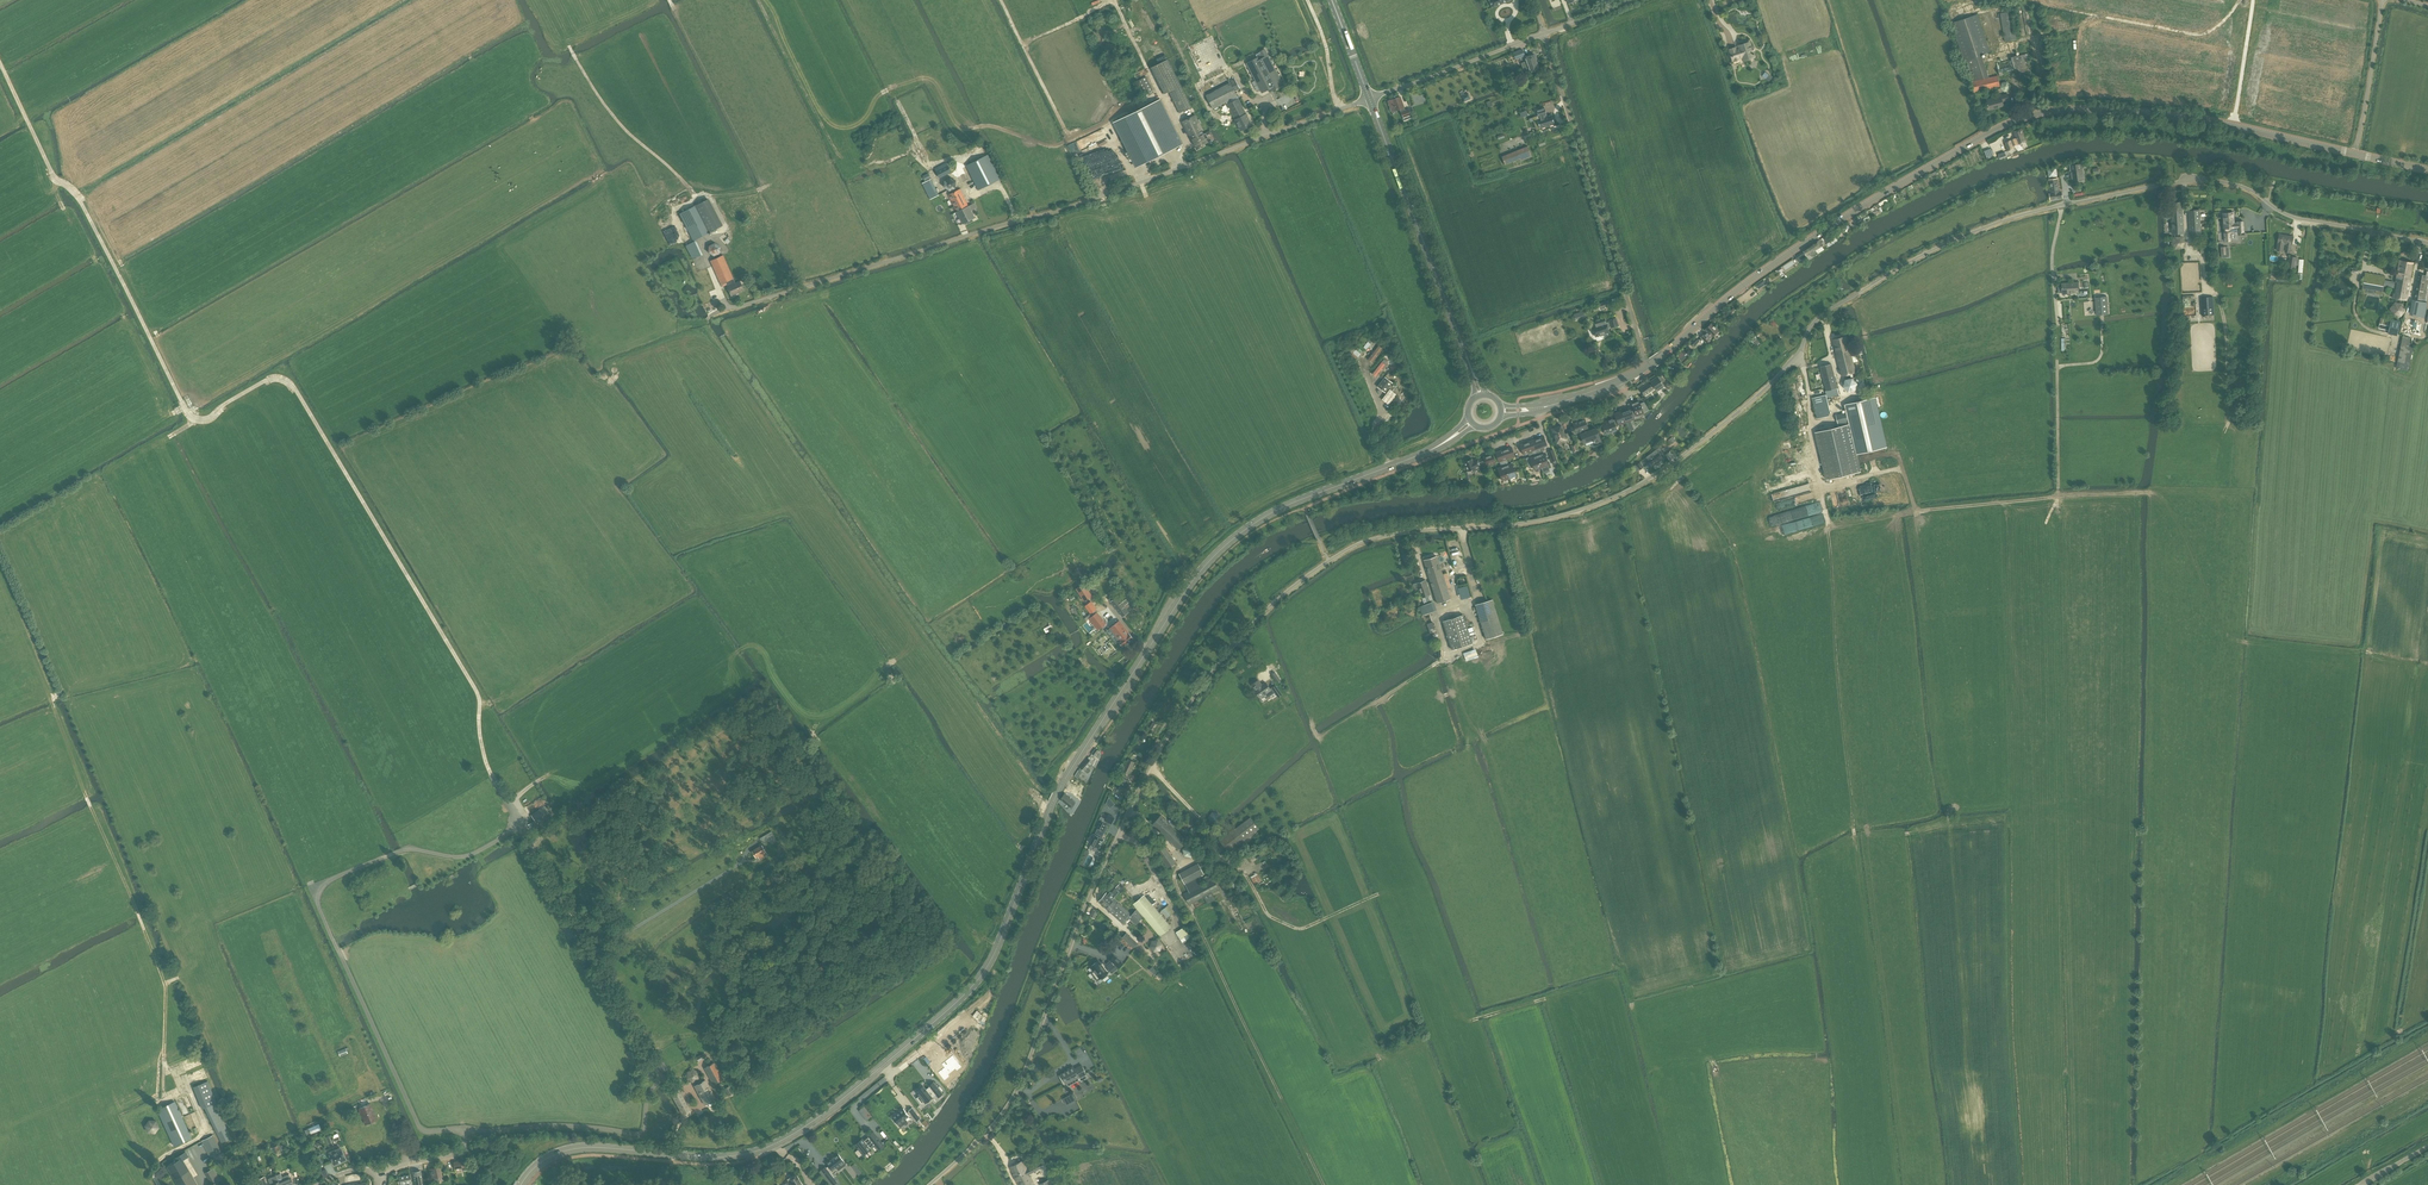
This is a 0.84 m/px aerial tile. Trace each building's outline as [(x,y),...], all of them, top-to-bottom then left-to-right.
[(2004,42),(2016,40),(2012,11),(2000,13),(2004,42)] [(2000,86),(1998,75),(1989,77),(1982,55),(1990,52),(1977,15),(1952,23),(1972,82),(1974,93),(2000,86)] [(1752,45),(1751,45),(1750,42),(1739,46),(1740,49),(1738,50),(1737,48),(1730,51),(1733,59),(1742,56),(1744,60),(1755,56),(1753,50),(1754,50),(1755,49),(1755,48),(1755,47),(1754,46),(1753,46),(1753,45),(1752,45)] [(1256,59),(1247,63),(1262,92),(1269,89),(1270,90),(1282,84),(1264,49),(1261,51),(1262,53),(1257,55),(1259,57),(1256,59)] [(1518,58),(1525,56),(1523,49),(1516,52),(1518,58)] [(1523,66),(1537,61),(1534,54),(1525,57),(1527,61),(1522,63),(1523,66)] [(2012,60),(1997,63),(1999,76),(2015,72),(2015,73),(2019,72),(2021,81),(2030,79),(2028,70),(2030,70),(2027,54),(2011,57),(2012,60)] [(1179,113),(1191,107),(1168,60),(1152,68),(1164,94),(1169,91),(1179,113)] [(1530,72),(1539,69),(1537,61),(1523,66),(1524,70),(1529,68),(1530,72)] [(1227,72),(1222,62),(1207,70),(1213,81),(1218,78),(1217,77),(1227,72)] [(1769,81),(1772,77),(1765,72),(1762,76),(1769,81)] [(1144,94),(1153,89),(1146,76),(1137,81),(1144,94)] [(2008,81),(2002,82),(2001,88),(2005,92),(2010,90),(2012,85),(2008,81)] [(1463,102),(1470,99),(1468,93),(1461,96),(1463,102)] [(2007,93),(1986,99),(1989,109),(2004,106),(2002,102),(2009,100),(2007,93)] [(1409,109),(1405,111),(1400,97),(1388,101),(1392,112),(1401,109),(1402,112),(1401,112),(1403,118),(1411,115),(1409,109)] [(1122,118),(1114,122),(1117,127),(1136,167),(1182,144),(1160,99),(1122,118)] [(1246,114),(1238,99),(1227,104),(1235,120),(1241,131),(1252,125),(1246,114)] [(1540,129),(1554,124),(1551,115),(1546,117),(1545,115),(1546,114),(1544,108),(1536,110),(1538,117),(1539,117),(1540,119),(1537,120),(1540,129)] [(1202,131),(1203,130),(1195,115),(1181,122),(1188,135),(1189,135),(1197,149),(1203,146),(1202,145),(1208,142),(1206,139),(1212,135),(1210,131),(1204,134),(1202,131)] [(2025,141),(2021,129),(2014,131),(2017,138),(2011,140),(2013,146),(2016,145),(2025,141)] [(1537,141),(1539,147),(1546,144),(1544,139),(1537,141)] [(2013,146),(2011,140),(2005,142),(2008,151),(2014,148),(2013,146)] [(1520,161),(1532,157),(1528,146),(1501,156),(1505,165),(1519,159),(1520,161)] [(1993,155),(1991,149),(1984,151),(1987,157),(1993,155)] [(978,190),(1000,178),(988,154),(966,165),(978,190)] [(940,178),(951,172),(947,163),(935,168),(940,178)] [(2084,180),(2081,163),(2070,165),(2072,181),(2084,180)] [(2048,168),(2048,177),(2057,176),(2057,168),(2048,168)] [(956,188),(956,181),(950,177),(944,180),(944,187),(949,191),(956,188)] [(936,196),(939,195),(931,179),(922,183),(930,199),(936,196)] [(2059,192),(2058,179),(2049,180),(2051,193),(2050,193),(2051,200),(2062,198),(2061,192),(2059,192)] [(966,202),(960,189),(948,195),(952,202),(957,212),(968,206),(966,202)] [(2172,234),(2184,234),(2182,202),(2170,203),(2170,213),(2163,214),(2164,219),(2171,219),(2172,234)] [(971,210),(976,208),(977,207),(975,203),(968,206),(957,212),(962,224),(975,218),(971,210)] [(694,206),(679,214),(693,240),(708,233),(694,206)] [(2190,236),(2201,236),(2200,210),(2188,211),(2190,236)] [(2233,212),(2223,213),(2223,221),(2223,223),(2224,228),(2224,233),(2224,241),(2230,241),(2230,233),(2230,232),(2238,231),(2238,232),(2244,232),(2243,221),(2237,222),(2237,223),(2234,224),(2233,212)] [(1833,244),(1833,243),(1838,240),(1833,232),(1827,236),(1827,235),(1823,238),(1827,244),(1829,247),(1833,244)] [(2279,234),(2277,246),(2292,249),(2291,252),(2297,253),(2300,239),(2294,238),(2293,240),(2291,239),(2292,236),(2279,234)] [(2182,249),(2185,242),(2181,237),(2174,237),(2171,243),(2175,249),(2182,249)] [(1822,246),(1823,245),(1824,244),(1823,242),(1822,243),(1820,240),(1817,241),(1812,245),(1815,251),(1817,253),(1817,252),(1818,254),(1824,250),(1824,249),(1826,248),(1825,246),(1823,248),(1822,246)] [(1815,251),(1812,245),(1803,250),(1804,251),(1796,256),(1797,258),(1796,258),(1798,261),(1807,255),(1807,256),(1815,251)] [(734,283),(732,279),(721,255),(709,260),(719,284),(725,281),(728,286),(727,286),(731,295),(743,290),(739,281),(734,283)] [(2296,264),(2295,264),(2296,257),(2290,256),(2287,268),(2294,269),(2295,269),(2296,264)] [(1783,265),(1786,271),(1796,265),(1792,259),(1783,265)] [(2399,260),(2396,276),(2397,276),(2397,275),(2398,275),(2397,277),(2397,281),(2397,282),(2398,284),(2384,281),(2385,276),(2365,272),(2362,287),(2366,288),(2366,293),(2373,294),(2374,289),(2382,291),(2383,286),(2398,288),(2396,298),(2392,297),(2393,296),(2392,296),(2392,298),(2406,300),(2413,263),(2399,260)] [(2426,275),(2418,274),(2413,298),(2424,300),(2427,282),(2427,276),(2426,275)] [(2081,287),(2089,287),(2088,275),(2080,276),(2081,287)] [(2071,294),(2079,293),(2078,282),(2061,283),(2061,286),(2058,287),(2058,293),(2062,293),(2062,294),(2067,294),(2067,295),(2068,295),(2071,295),(2071,294)] [(2107,297),(2095,297),(2096,315),(2108,314),(2107,297)] [(2201,316),(2214,315),(2213,297),(2200,297),(2201,316)] [(2424,318),(2427,303),(2412,300),(2409,315),(2424,318)] [(1605,307),(1609,306),(1607,301),(1598,304),(1600,310),(1605,308),(1605,307)] [(2403,310),(2403,309),(2403,307),(2403,306),(2402,304),(2401,303),(2400,302),(2398,301),(2397,301),(2395,301),(2394,301),(2392,301),(2391,302),(2389,303),(2388,304),(2388,306),(2387,307),(2387,309),(2387,310),(2388,312),(2388,313),(2390,315),(2391,316),(2392,316),(2394,317),(2395,317),(2397,317),(2398,316),(2400,315),(2401,314),(2402,313),(2403,312),(2403,310)] [(2397,335),(2400,322),(2381,317),(2378,330),(2397,335)] [(1608,322),(1606,323),(1605,319),(1594,322),(1596,326),(1592,327),(1595,337),(1601,335),(1600,334),(1603,333),(1604,334),(1609,332),(1607,327),(1610,326),(1610,328),(1618,325),(1616,318),(1608,320),(1608,322)] [(2397,363),(2396,368),(2399,369),(2400,369),(2408,371),(2412,354),(2412,351),(2413,350),(2414,344),(2409,343),(2410,337),(2409,337),(2410,333),(2411,333),(2414,321),(2406,319),(2402,335),(2403,335),(2400,347),(2397,363)] [(1706,343),(1719,330),(1711,323),(1706,328),(1708,330),(1700,337),(1706,343)] [(1751,339),(1757,345),(1760,342),(1756,338),(1760,335),(1757,333),(1751,339)] [(1861,348),(1850,350),(1846,336),(1833,340),(1842,375),(1856,372),(1852,356),(1862,354),(1861,348)] [(1699,341),(1696,338),(1690,343),(1693,346),(1699,341)] [(1378,345),(1368,359),(1372,363),(1383,349),(1378,345)] [(1686,350),(1685,348),(1678,354),(1679,355),(1677,356),(1681,361),(1686,357),(1682,352),(1683,351),(1684,352),(1686,350)] [(1376,377),(1385,365),(1382,362),(1372,374),(1376,377)] [(1820,367),(1826,390),(1837,388),(1831,364),(1820,367)] [(1638,385),(1637,387),(1639,389),(1640,389),(1644,395),(1649,392),(1653,389),(1652,389),(1654,388),(1657,391),(1663,386),(1661,383),(1665,381),(1660,374),(1657,376),(1650,381),(1652,384),(1650,385),(1648,382),(1646,384),(1644,381),(1643,382),(1641,383),(1640,384),(1638,385)] [(1385,377),(1377,387),(1385,392),(1392,383),(1385,377)] [(1842,389),(1855,392),(1858,380),(1845,377),(1842,389)] [(1839,395),(1837,388),(1826,390),(1825,391),(1826,395),(1827,398),(1839,395)] [(1390,389),(1382,399),(1389,404),(1391,400),(1398,405),(1401,401),(1395,396),(1396,394),(1390,389)] [(1839,427),(1816,432),(1827,479),(1860,471),(1856,453),(1887,446),(1876,398),(1856,403),(1845,405),(1845,407),(1846,412),(1836,415),(1838,425),(1839,427)] [(1648,410),(1644,402),(1640,404),(1639,401),(1631,404),(1632,405),(1628,406),(1629,408),(1621,411),(1625,422),(1634,419),(1633,416),(1635,415),(1636,415),(1643,413),(1643,412),(1648,410)] [(1619,425),(1625,422),(1621,411),(1614,414),(1616,419),(1613,420),(1612,419),(1601,423),(1605,434),(1617,429),(1616,428),(1619,427),(1619,425)] [(1577,436),(1580,435),(1583,443),(1593,439),(1595,444),(1601,442),(1596,428),(1586,432),(1585,430),(1588,428),(1584,419),(1573,424),(1576,433),(1577,436)] [(1568,432),(1564,434),(1561,425),(1552,429),(1558,445),(1563,442),(1563,443),(1571,440),(1568,432)] [(1548,465),(1544,453),(1540,454),(1539,453),(1545,450),(1544,447),(1547,446),(1543,436),(1532,441),(1535,450),(1541,467),(1543,472),(1549,469),(1547,465),(1548,465)] [(1523,454),(1532,451),(1535,450),(1532,441),(1520,445),(1523,454)] [(1573,453),(1579,451),(1576,443),(1570,445),(1573,453)] [(1506,459),(1514,456),(1511,447),(1499,451),(1509,478),(1516,475),(1511,464),(1508,465),(1506,459)] [(1645,457),(1645,458),(1648,461),(1649,462),(1648,462),(1649,463),(1647,464),(1647,465),(1649,467),(1650,467),(1651,466),(1652,467),(1663,459),(1659,454),(1662,452),(1658,448),(1656,450),(1656,449),(1654,451),(1645,457)] [(1552,462),(1557,460),(1553,449),(1548,451),(1552,462)] [(1541,467),(1535,450),(1532,451),(1534,456),(1526,459),(1528,463),(1528,468),(1534,467),(1534,470),(1541,467)] [(1502,480),(1509,478),(1499,451),(1495,452),(1499,462),(1499,461),(1502,467),(1498,468),(1502,480)] [(1487,466),(1495,463),(1492,454),(1484,457),(1484,458),(1478,461),(1477,460),(1473,462),(1472,459),(1464,462),(1468,471),(1471,470),(1472,472),(1481,469),(1480,467),(1486,464),(1487,466)] [(1777,510),(1814,500),(1812,491),(1783,499),(1782,496),(1786,495),(1785,491),(1773,494),(1777,510)] [(1794,522),(1772,527),(1775,537),(1796,532),(1794,522)] [(1437,603),(1450,599),(1437,557),(1424,561),(1437,603)] [(1430,595),(1425,580),(1413,584),(1415,590),(1418,589),(1421,598),(1422,598),(1424,603),(1432,600),(1430,595)] [(1084,601),(1091,596),(1083,584),(1081,585),(1076,589),(1084,601)] [(1115,594),(1109,599),(1122,617),(1129,612),(1124,606),(1128,603),(1125,600),(1122,603),(1115,594)] [(1486,639),(1503,634),(1492,599),(1475,604),(1486,639)] [(1090,614),(1095,610),(1090,602),(1084,606),(1090,614)] [(1422,616),(1434,611),(1431,602),(1419,606),(1422,616)] [(1097,630),(1106,624),(1097,612),(1088,619),(1097,630)] [(1452,650),(1472,643),(1463,615),(1443,621),(1452,650)] [(1119,640),(1118,641),(1123,646),(1133,638),(1119,621),(1109,628),(1119,640)] [(1430,633),(1436,631),(1432,622),(1427,624),(1430,633)] [(1049,623),(1043,626),(1045,632),(1052,628),(1049,623)] [(1475,649),(1463,653),(1466,661),(1478,657),(1475,649)] [(1275,672),(1272,675),(1277,682),(1281,680),(1275,672)] [(1258,680),(1251,685),(1255,690),(1254,690),(1259,698),(1264,695),(1266,698),(1274,692),(1278,697),(1282,695),(1275,685),(1271,688),(1272,689),(1271,689),(1265,682),(1262,685),(1258,680)] [(1088,758),(1080,768),(1086,773),(1087,773),(1088,773),(1090,770),(1090,769),(1091,768),(1095,764),(1089,759),(1088,758)] [(1129,774),(1134,762),(1128,759),(1123,771),(1129,774)] [(1131,785),(1127,783),(1128,781),(1123,778),(1120,782),(1119,785),(1120,785),(1116,792),(1118,793),(1117,794),(1125,798),(1129,791),(1128,790),(1131,785)] [(1065,793),(1060,800),(1061,800),(1071,808),(1075,802),(1072,799),(1070,798),(1065,793)] [(1115,804),(1109,797),(1106,804),(1110,809),(1115,804)] [(543,818),(549,814),(544,807),(531,815),(536,823),(538,821),(540,825),(546,821),(543,818)] [(1221,819),(1218,813),(1211,812),(1208,818),(1210,824),(1217,824),(1221,819)] [(1093,837),(1090,843),(1099,848),(1103,839),(1102,838),(1104,833),(1104,834),(1108,826),(1109,823),(1111,823),(1114,818),(1108,815),(1106,819),(1101,816),(1099,820),(1096,827),(1098,828),(1094,834),(1093,834),(1092,837),(1093,837)] [(1187,840),(1173,827),(1176,823),(1172,820),(1169,824),(1160,815),(1152,825),(1178,849),(1187,840)] [(1250,817),(1235,829),(1219,841),(1228,852),(1243,840),(1259,829),(1250,817)] [(1168,868),(1176,862),(1163,843),(1155,848),(1168,868)] [(760,859),(767,854),(762,845),(752,851),(756,857),(758,856),(760,859)] [(1198,863),(1179,873),(1184,884),(1204,874),(1198,863)] [(1221,879),(1227,876),(1224,871),(1218,874),(1221,879)] [(1215,900),(1212,893),(1219,889),(1213,878),(1213,879),(1211,875),(1205,878),(1207,881),(1203,884),(1199,877),(1185,885),(1188,891),(1183,894),(1189,905),(1204,897),(1207,904),(1215,900)] [(1113,899),(1120,891),(1122,888),(1118,884),(1115,887),(1118,889),(1113,895),(1110,892),(1108,894),(1106,893),(1098,902),(1105,908),(1109,904),(1109,903),(1113,899)] [(1159,936),(1171,927),(1144,895),(1133,904),(1137,909),(1143,917),(1159,936)] [(1132,915),(1113,899),(1109,903),(1109,904),(1105,908),(1123,924),(1128,918),(1135,924),(1137,923),(1143,917),(1137,909),(1132,915)] [(1167,918),(1174,912),(1168,905),(1161,911),(1167,918)] [(1180,940),(1189,934),(1184,927),(1176,932),(1180,940)] [(1137,943),(1126,933),(1122,938),(1133,948),(1137,943)] [(1110,960),(1111,961),(1106,965),(1104,962),(1101,964),(1098,960),(1090,967),(1093,971),(1091,972),(1094,976),(1096,975),(1099,979),(1101,978),(1102,979),(1107,975),(1106,973),(1110,970),(1109,970),(1115,965),(1118,968),(1122,963),(1114,955),(1110,960)] [(662,1072),(667,1069),(656,1050),(651,1053),(662,1072)] [(938,1072),(937,1073),(938,1073),(941,1076),(943,1078),(944,1080),(949,1076),(948,1074),(955,1069),(957,1071),(961,1067),(959,1064),(958,1063),(960,1062),(954,1055),(954,1054),(952,1055),(951,1056),(950,1056),(951,1057),(949,1058),(949,1057),(949,1058),(948,1059),(947,1059),(946,1060),(942,1064),(940,1065),(942,1064),(944,1067),(944,1068),(943,1068),(938,1072)] [(722,1079),(714,1063),(705,1068),(713,1084),(722,1079)] [(1078,1077),(1081,1082),(1088,1078),(1081,1065),(1074,1069),(1073,1066),(1065,1070),(1066,1071),(1061,1074),(1059,1076),(1063,1084),(1066,1083),(1078,1077)] [(704,1105),(716,1099),(706,1080),(694,1086),(704,1105)] [(216,1103),(207,1081),(193,1086),(202,1108),(204,1107),(221,1143),(232,1138),(217,1106),(218,1106),(216,1103)] [(928,1088),(926,1089),(923,1086),(916,1092),(919,1094),(919,1095),(919,1096),(916,1098),(918,1101),(921,1104),(923,1103),(924,1102),(925,1103),(931,1098),(935,1095),(936,1094),(938,1097),(942,1094),(933,1082),(929,1086),(930,1086),(928,1088)] [(678,1090),(672,1094),(683,1113),(689,1110),(678,1090)] [(1063,1098),(1067,1105),(1076,1100),(1072,1093),(1063,1098)] [(175,1101),(157,1109),(173,1144),(174,1146),(192,1138),(175,1101)] [(365,1124),(377,1119),(370,1104),(359,1108),(365,1124)] [(892,1117),(898,1125),(902,1122),(904,1125),(908,1122),(905,1119),(909,1116),(909,1115),(911,1113),(917,1121),(916,1121),(917,1121),(920,1118),(912,1108),(912,1107),(908,1110),(908,1111),(909,1110),(909,1111),(907,1112),(903,1108),(903,1109),(892,1117)] [(309,1128),(304,1130),(306,1136),(311,1134),(321,1130),(319,1124),(308,1128),(309,1128)] [(862,1139),(855,1144),(858,1149),(855,1152),(859,1157),(863,1154),(863,1155),(870,1149),(875,1145),(879,1150),(884,1146),(873,1132),(868,1136),(869,1136),(864,1140),(862,1139)] [(230,1157),(226,1159),(213,1135),(201,1141),(214,1166),(218,1164),(220,1167),(225,1165),(223,1161),(224,1161),(227,1167),(234,1164),(230,1157)] [(275,1153),(283,1150),(280,1144),(272,1147),(275,1153)] [(346,1159),(342,1150),(337,1152),(336,1149),(329,1152),(330,1155),(329,1155),(333,1164),(333,1165),(346,1159)] [(167,1166),(178,1184),(192,1184),(196,1183),(182,1160),(187,1157),(184,1152),(176,1157),(177,1160),(167,1166)] [(825,1167),(821,1170),(833,1184),(837,1182),(829,1172),(832,1170),(833,1170),(836,1168),(839,1170),(842,1167),(840,1165),(844,1162),(838,1154),(834,1158),(834,1157),(831,1159),(831,1160),(827,1163),(829,1166),(826,1168),(825,1167)] [(455,1169),(465,1167),(464,1160),(454,1162),(455,1169)] [(1027,1169),(1022,1161),(1009,1167),(1019,1184),(1035,1184),(1029,1174),(1044,1166),(1042,1162),(1027,1169)] [(439,1177),(442,1176),(440,1167),(429,1169),(430,1174),(432,1174),(434,1183),(440,1182),(439,1177)] [(420,1171),(413,1172),(415,1184),(423,1184),(420,1171)] [(282,1177),(280,1174),(276,1176),(278,1180),(280,1184),(291,1184),(293,1184),(289,1174),(282,1177)] [(410,1174),(399,1177),(401,1184),(412,1184),(410,1174)] [(797,1175),(791,1178),(790,1177),(788,1179),(788,1180),(782,1183),(783,1184),(802,1184),(797,1175)] [(278,1180),(276,1176),(268,1179),(271,1184),(280,1184),(278,1180)]
